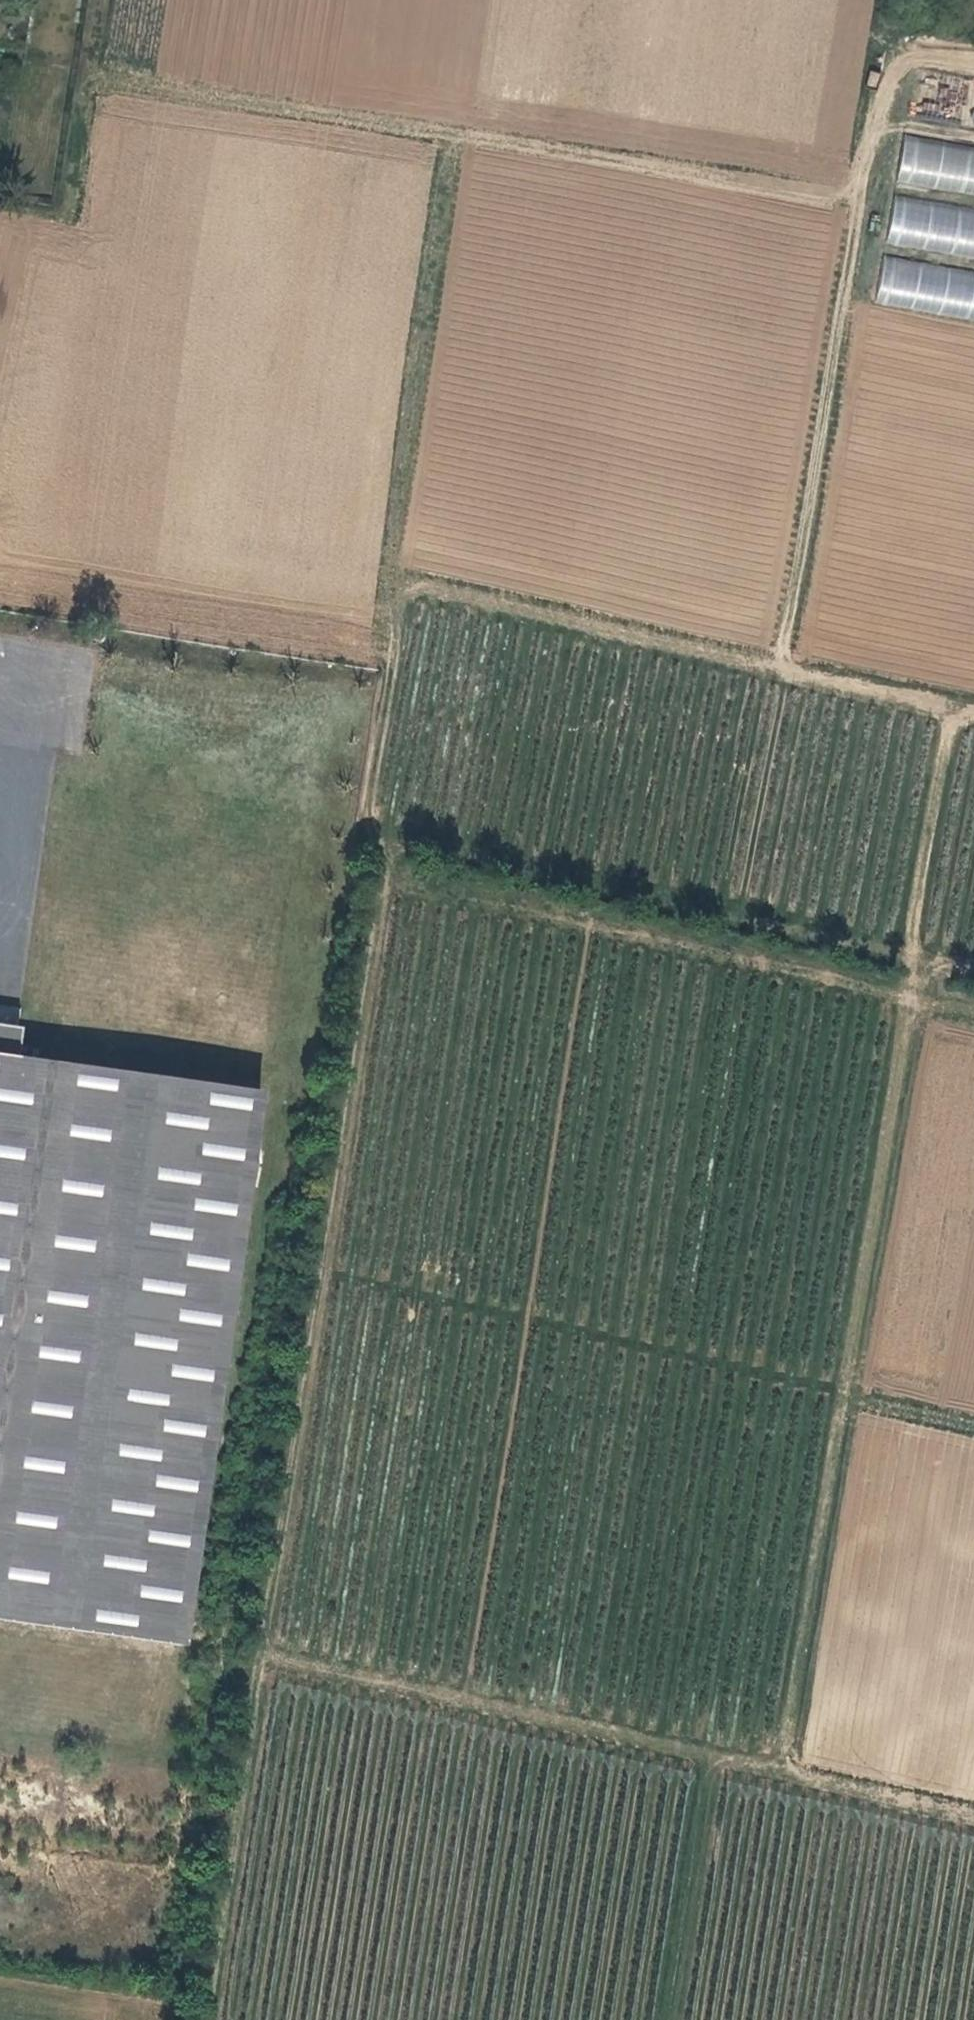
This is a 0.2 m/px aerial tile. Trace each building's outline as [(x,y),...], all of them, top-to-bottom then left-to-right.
[(973,196),(973,150),(903,142),(898,188),(973,196)] [(893,198),(887,246),(973,258),(973,210),(893,198)] [(882,259),(875,305),(973,320),(973,272),(882,259)] [(174,1646),(256,1093),(13,1059),(14,1031),(0,1030),(0,1619),(174,1646)]
